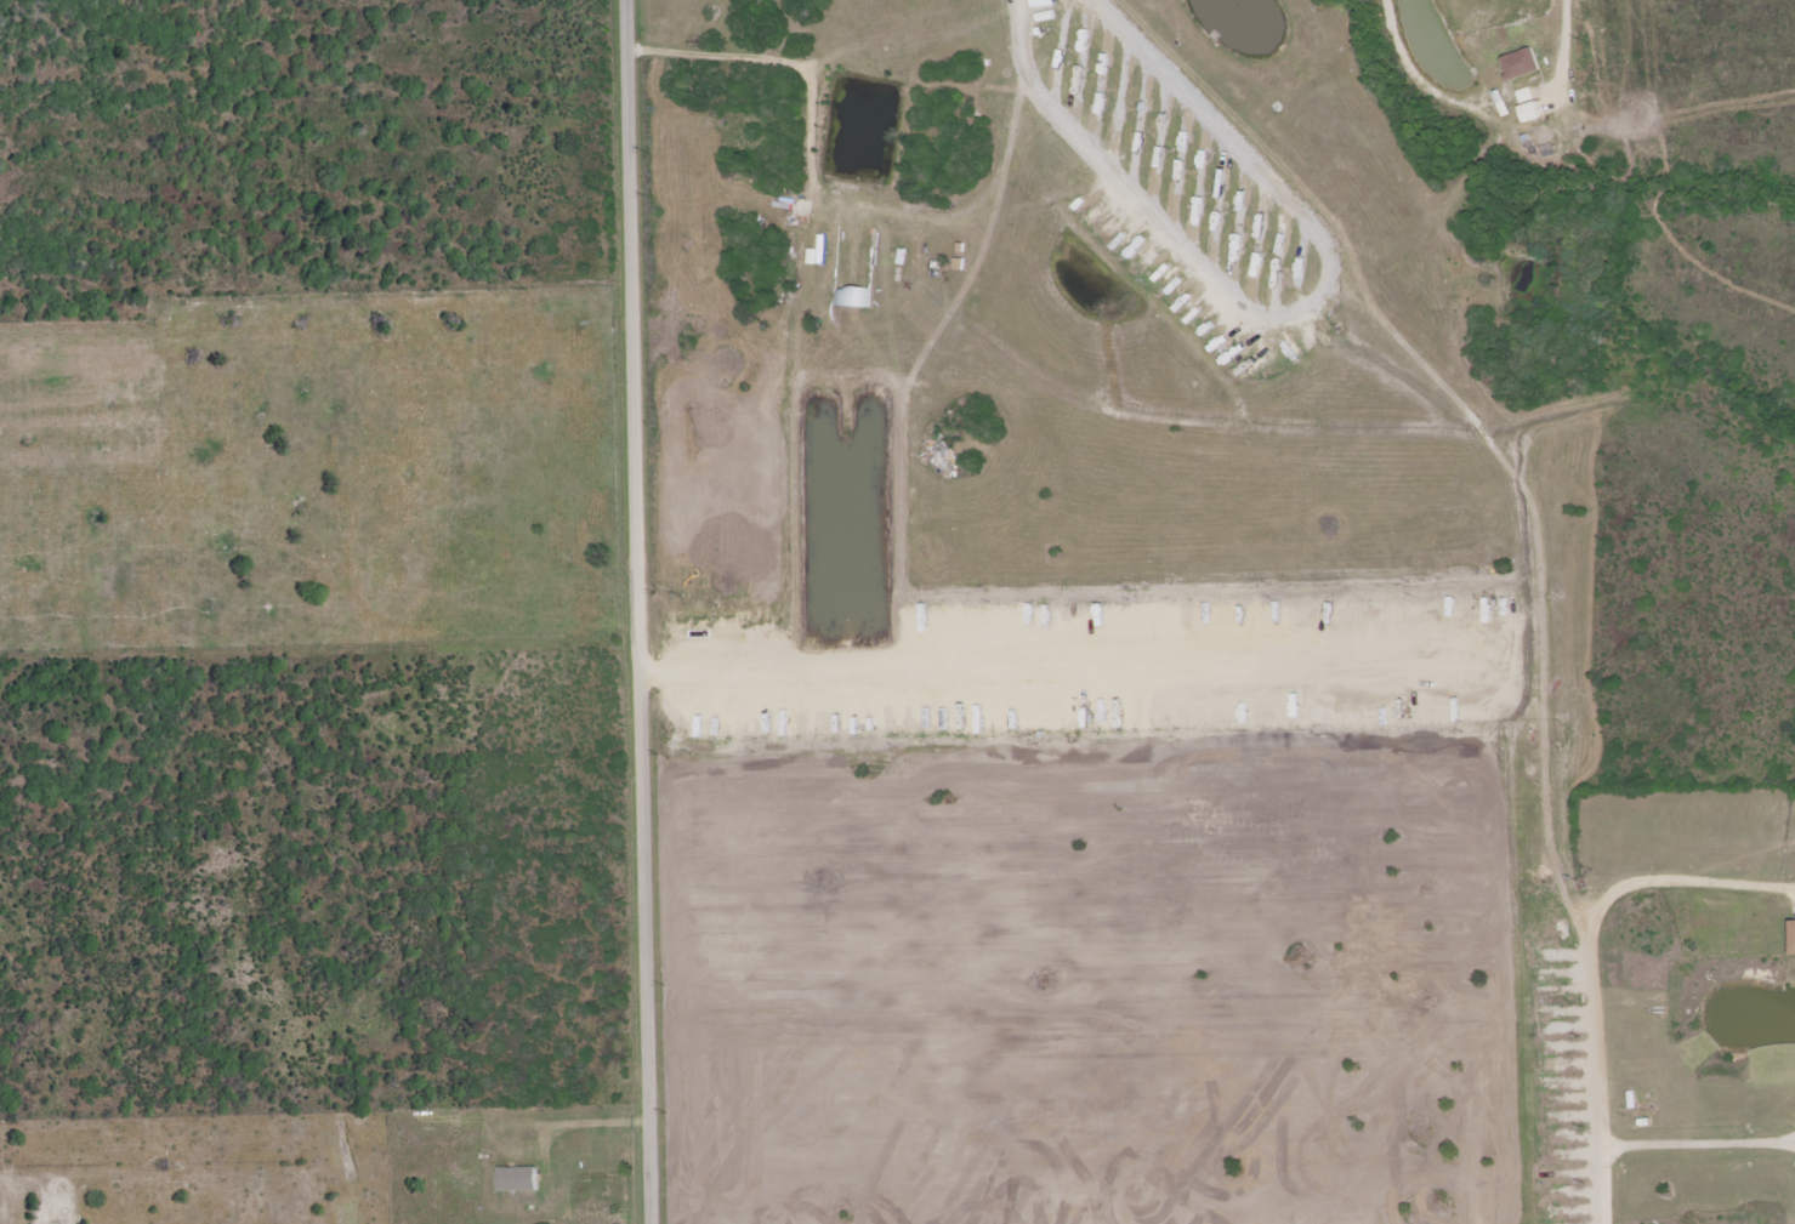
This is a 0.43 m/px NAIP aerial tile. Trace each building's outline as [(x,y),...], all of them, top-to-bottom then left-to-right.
[(1053,0),(1033,0),(1034,8),(1054,7),(1053,0)] [(1541,71),(1533,48),(1502,59),(1510,83),(1541,71)] [(1517,92),(1521,105),(1535,101),(1531,88),(1517,92)] [(1518,108),(1523,125),(1542,119),(1537,102),(1518,108)] [(869,309),(870,290),(835,289),(834,307),(869,309)] [(500,1193),(539,1192),(538,1168),(499,1169),(500,1193)]
